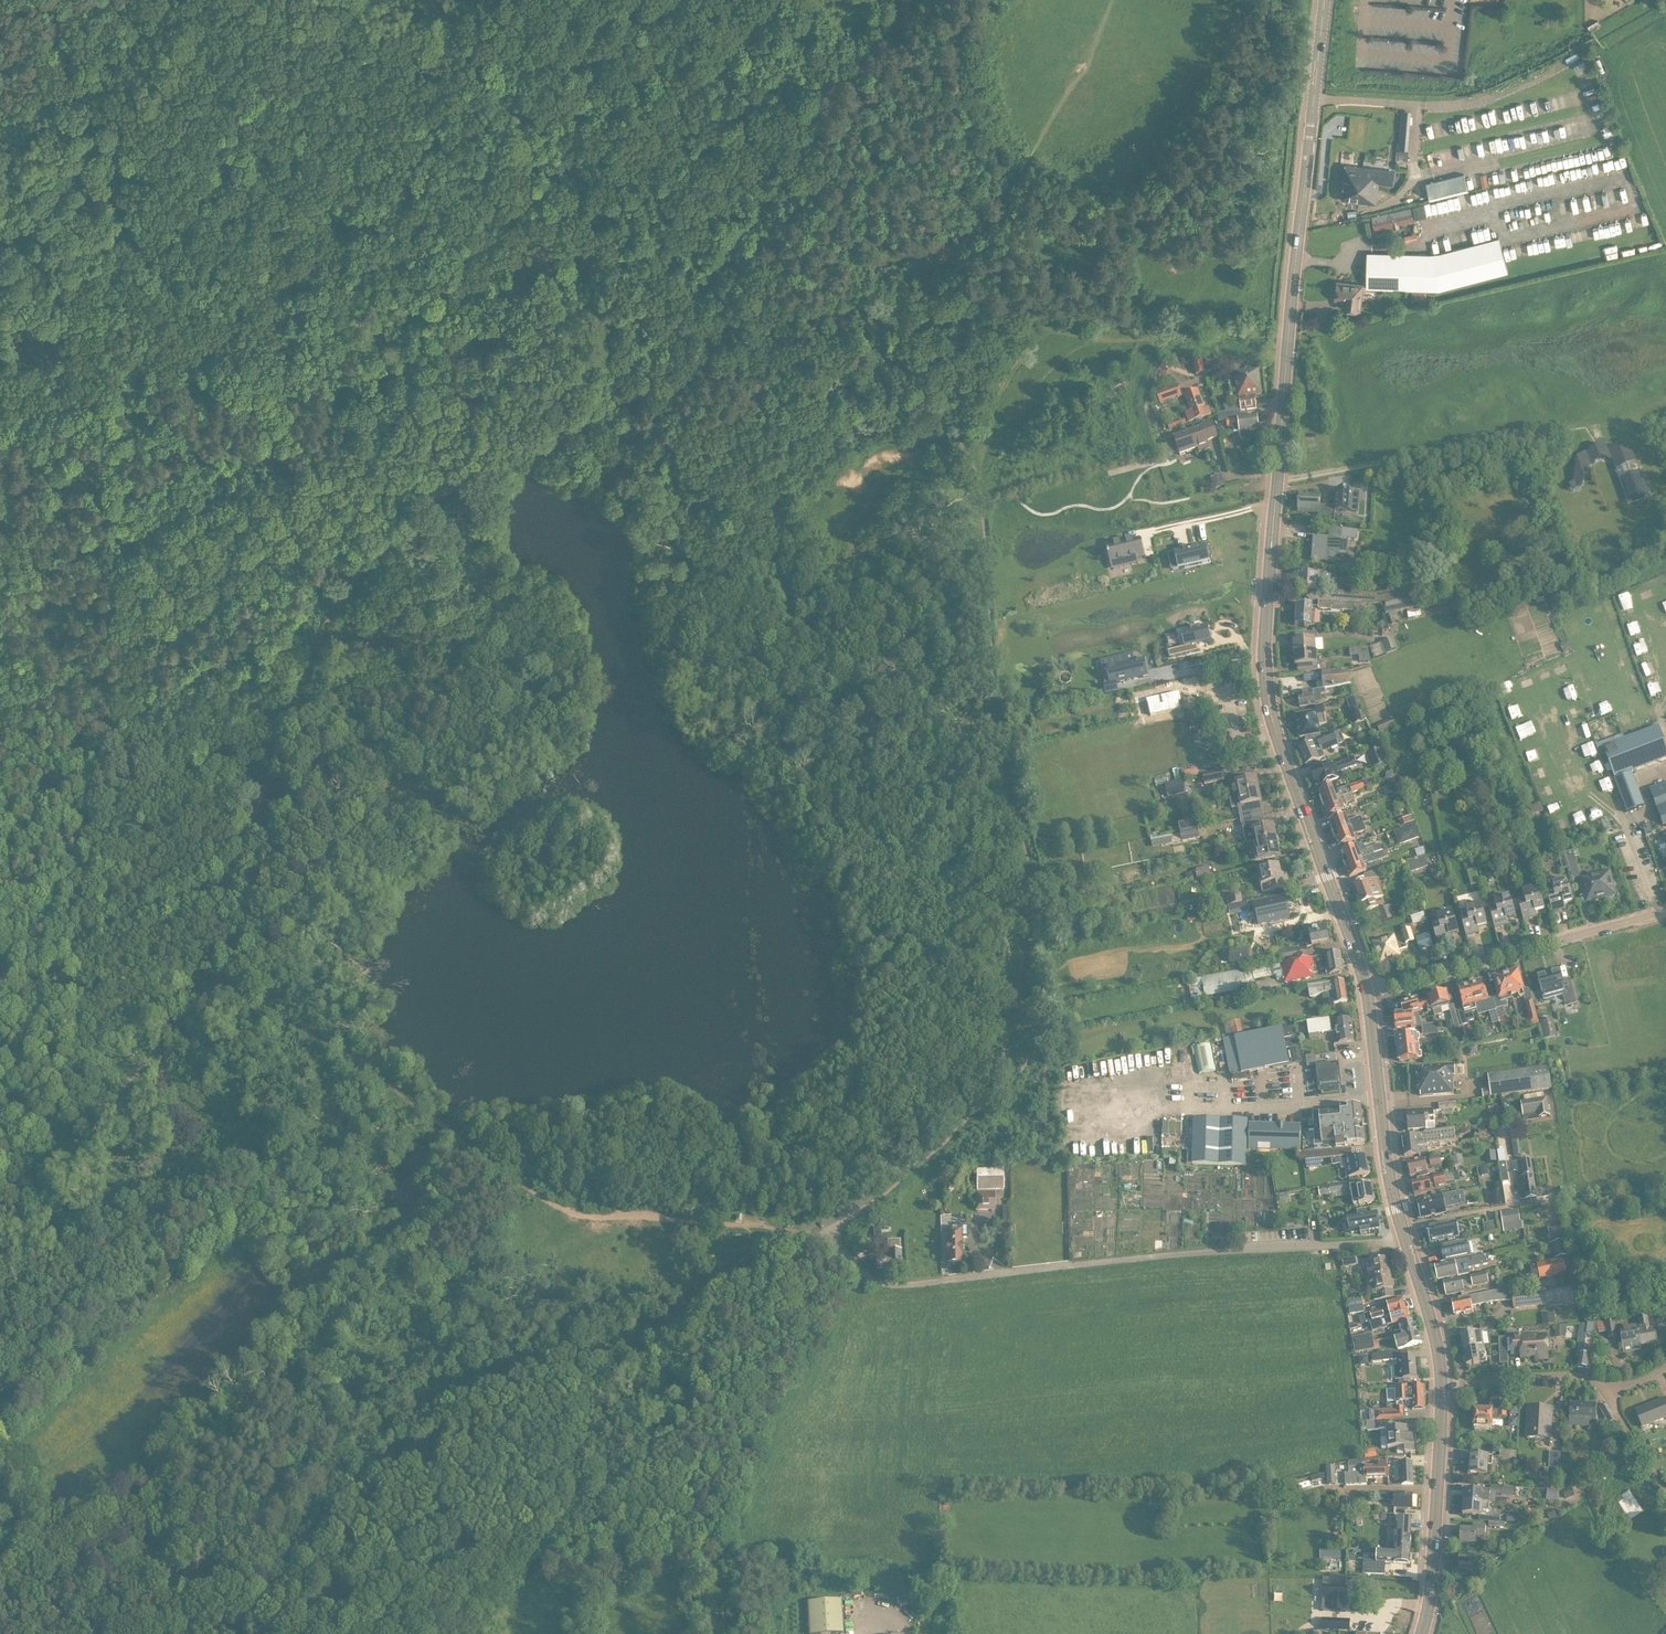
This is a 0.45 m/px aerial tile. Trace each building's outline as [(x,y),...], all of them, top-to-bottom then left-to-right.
[(1341,190),(1340,199),(1375,203),(1378,182),(1392,184),(1393,170),(1378,168),(1344,164),(1341,190)] [(1463,173),(1424,182),(1429,199),(1467,189),(1463,173)] [(1484,173),(1479,174),(1481,186),(1487,184),(1484,173)] [(1409,207),(1371,215),(1373,223),(1374,228),(1392,224),(1397,222),(1412,219),(1413,219),(1410,207),(1409,207)] [(1416,238),(1415,231),(1403,234),(1405,241),(1416,238)] [(1367,251),(1366,287),(1438,289),(1438,288),(1506,271),(1497,237),(1438,253),(1438,252),(1428,253),(1367,251)] [(1343,299),(1342,307),(1358,309),(1362,284),(1336,281),(1334,298),(1343,299)] [(1416,290),(1415,299),(1425,299),(1425,290),(1416,290)] [(1204,372),(1200,359),(1191,361),(1194,375),(1204,372)] [(1258,369),(1235,372),(1237,397),(1261,394),(1258,369)] [(1180,396),(1179,390),(1177,385),(1156,393),(1159,403),(1180,396)] [(1188,422),(1206,415),(1198,390),(1184,394),(1189,410),(1184,412),(1188,422)] [(1224,406),(1226,412),(1240,411),(1255,409),(1254,397),(1239,399),(1239,404),(1224,406)] [(1226,428),(1232,427),(1233,432),(1239,432),(1240,437),(1243,440),(1244,440),(1245,441),(1246,441),(1247,441),(1248,441),(1249,441),(1250,440),(1251,439),(1251,438),(1251,437),(1252,436),(1251,435),(1251,434),(1250,433),(1248,432),(1248,430),(1258,429),(1256,415),(1240,417),(1240,411),(1226,412),(1217,414),(1218,421),(1226,420),(1226,428)] [(1168,430),(1185,424),(1183,419),(1167,425),(1168,430)] [(1200,425),(1200,428),(1174,438),(1179,454),(1196,448),(1197,451),(1202,449),(1201,447),(1208,445),(1206,441),(1217,436),(1214,429),(1211,421),(1200,425)] [(1572,482),(1567,486),(1572,492),(1581,484),(1583,469),(1600,458),(1611,461),(1614,469),(1620,467),(1632,501),(1648,495),(1632,453),(1598,443),(1576,458),(1572,482)] [(1219,475),(1210,478),(1214,489),(1223,486),(1219,475)] [(1432,494),(1453,487),(1449,476),(1428,483),(1432,494)] [(1398,492),(1405,490),(1402,482),(1395,485),(1398,492)] [(1334,506),(1326,506),(1325,522),(1333,522),(1334,511),(1356,512),(1358,492),(1352,492),(1352,491),(1335,490),(1334,506)] [(1298,495),(1297,511),(1317,513),(1317,521),(1325,522),(1326,506),(1318,506),(1319,497),(1298,495)] [(1311,560),(1325,561),(1327,562),(1327,554),(1347,555),(1348,539),(1357,540),(1357,530),(1328,528),(1328,537),(1312,536),(1311,560)] [(1128,560),(1142,557),(1138,538),(1131,540),(1131,539),(1125,540),(1125,541),(1119,543),(1119,542),(1113,543),(1113,544),(1106,546),(1110,562),(1128,558),(1128,560)] [(1173,552),(1166,554),(1168,562),(1175,561),(1177,569),(1183,567),(1209,562),(1205,544),(1173,552)] [(1297,589),(1317,591),(1317,586),(1321,583),(1334,584),(1336,581),(1334,577),(1334,573),(1300,570),(1300,575),(1298,575),(1297,589)] [(1359,595),(1344,594),(1343,592),(1336,591),(1334,594),(1329,593),(1327,591),(1323,591),(1321,593),(1311,592),(1306,597),(1309,600),(1317,601),(1365,604),(1383,605),(1385,615),(1406,610),(1417,608),(1418,608),(1414,587),(1378,595),(1359,594),(1359,595)] [(1365,604),(1317,601),(1317,609),(1330,609),(1330,611),(1342,611),(1343,610),(1354,611),(1354,612),(1365,613),(1365,604)] [(1311,611),(1311,606),(1296,605),(1294,626),(1313,627),(1314,611),(1311,611)] [(1419,616),(1417,608),(1406,610),(1408,619),(1419,616)] [(1183,647),(1175,649),(1176,656),(1198,651),(1196,644),(1210,641),(1206,625),(1179,631),(1183,647)] [(1292,641),(1293,654),(1315,652),(1314,633),(1297,634),(1297,641),(1292,641)] [(1392,638),(1381,643),(1385,653),(1396,649),(1392,638)] [(1568,650),(1564,642),(1559,644),(1562,652),(1568,650)] [(1357,660),(1366,659),(1365,650),(1357,650),(1357,660)] [(1294,666),(1299,666),(1300,672),(1325,670),(1324,663),(1316,663),(1315,652),(1293,654),(1294,666)] [(1102,685),(1104,694),(1117,691),(1116,683),(1147,676),(1143,658),(1104,667),(1108,684),(1102,685)] [(1303,682),(1321,681),(1322,690),(1350,686),(1346,672),(1303,674),(1303,682)] [(1302,693),(1302,694),(1297,695),(1299,707),(1314,705),(1314,704),(1321,703),(1320,696),(1351,690),(1350,686),(1322,690),(1312,692),(1302,693)] [(1146,695),(1132,698),(1133,703),(1144,701),(1145,705),(1148,716),(1147,716),(1147,717),(1181,709),(1181,708),(1179,709),(1177,702),(1180,702),(1178,692),(1147,699),(1146,695)] [(1314,711),(1294,715),(1297,728),(1296,730),(1297,734),(1298,735),(1299,738),(1320,734),(1318,726),(1325,724),(1323,714),(1324,714),(1322,705),(1313,707),(1314,711)] [(1358,710),(1351,711),(1353,724),(1360,722),(1358,710)] [(1393,718),(1375,725),(1378,733),(1396,726),(1393,718)] [(1446,739),(1454,737),(1452,730),(1444,732),(1446,739)] [(1312,742),(1298,748),(1305,765),(1324,758),(1322,753),(1338,746),(1332,734),(1316,741),(1312,742)] [(1630,772),(1618,741),(1601,748),(1617,790),(1618,792),(1626,813),(1634,809),(1643,806),(1630,772)] [(1386,763),(1381,748),(1366,754),(1367,759),(1372,758),(1375,767),(1386,763)] [(1310,772),(1315,785),(1321,783),(1321,784),(1338,778),(1335,771),(1355,764),(1352,757),(1332,764),(1310,772)] [(1222,780),(1221,775),(1220,771),(1202,774),(1204,784),(1222,780)] [(1250,779),(1249,772),(1231,776),(1232,784),(1235,783),(1237,794),(1257,790),(1255,778),(1250,779)] [(1335,785),(1326,788),(1317,791),(1320,799),(1319,799),(1321,803),(1330,800),(1351,793),(1370,787),(1368,781),(1363,782),(1362,778),(1348,784),(1349,786),(1337,790),(1335,785)] [(1387,791),(1391,790),(1398,787),(1394,778),(1388,780),(1384,782),(1387,791)] [(1168,783),(1164,784),(1168,798),(1185,794),(1182,780),(1168,783)] [(1436,791),(1444,789),(1443,782),(1434,784),(1436,791)] [(1665,824),(1665,783),(1649,789),(1662,825),(1665,824)] [(1400,792),(1398,787),(1391,790),(1393,795),(1400,792)] [(1259,802),(1260,802),(1257,790),(1237,794),(1233,795),(1233,797),(1229,798),(1231,808),(1237,807),(1239,814),(1260,810),(1259,802)] [(1351,793),(1330,800),(1321,803),(1323,808),(1326,816),(1345,809),(1342,804),(1354,800),(1351,793)] [(1540,804),(1529,807),(1531,814),(1542,812),(1540,804)] [(1345,816),(1337,818),(1328,822),(1331,830),(1330,830),(1332,834),(1341,831),(1362,823),(1359,817),(1347,821),(1345,816)] [(1403,824),(1412,822),(1410,816),(1402,819),(1403,824)] [(1245,843),(1254,842),(1264,840),(1275,837),(1272,825),(1271,825),(1270,818),(1241,824),(1245,843)] [(1181,831),(1196,828),(1195,821),(1179,824),(1181,831)] [(1505,829),(1502,822),(1496,824),(1499,832),(1505,829)] [(1362,823),(1341,831),(1332,834),(1334,839),(1334,838),(1337,846),(1354,840),(1352,835),(1365,831),(1362,823)] [(1413,825),(1397,830),(1393,832),(1398,845),(1402,844),(1418,838),(1413,825)] [(1181,831),(1183,841),(1199,838),(1196,828),(1181,831)] [(1479,839),(1476,832),(1469,834),(1472,842),(1479,839)] [(1658,847),(1662,859),(1665,858),(1665,835),(1661,837),(1664,845),(1658,847)] [(1171,841),(1170,836),(1150,839),(1151,848),(1172,844),(1171,841)] [(1275,837),(1264,840),(1254,842),(1257,852),(1254,853),(1256,862),(1277,857),(1275,850),(1277,850),(1275,837)] [(1459,846),(1462,858),(1471,855),(1468,843),(1459,846)] [(1356,846),(1339,852),(1342,860),(1341,860),(1343,865),(1381,851),(1379,845),(1358,851),(1356,846)] [(1384,859),(1381,851),(1343,865),(1345,869),(1348,877),(1365,871),(1363,866),(1384,859)] [(1579,877),(1576,867),(1572,851),(1564,853),(1568,868),(1571,878),(1579,877)] [(1568,868),(1564,853),(1558,854),(1562,869),(1568,868)] [(1427,868),(1426,867),(1423,857),(1414,859),(1417,871),(1427,868)] [(1278,866),(1274,867),(1256,871),(1261,893),(1288,887),(1286,873),(1279,874),(1278,866)] [(1209,876),(1208,867),(1195,870),(1197,878),(1209,876)] [(1358,905),(1361,904),(1364,912),(1378,907),(1375,900),(1383,897),(1376,879),(1379,878),(1376,870),(1363,875),(1364,882),(1354,885),(1358,896),(1356,897),(1358,905)] [(1614,896),(1608,871),(1582,878),(1588,902),(1614,896)] [(1548,872),(1540,874),(1551,912),(1558,910),(1556,905),(1572,901),(1566,879),(1550,883),(1548,872)] [(1522,891),(1521,894),(1515,895),(1522,920),(1529,918),(1528,913),(1543,909),(1538,887),(1522,891)] [(1229,905),(1241,902),(1239,894),(1227,897),(1229,905)] [(1515,917),(1508,894),(1493,899),(1493,902),(1487,903),(1494,928),(1501,926),(1499,921),(1515,917)] [(1258,924),(1288,918),(1283,899),(1254,905),(1258,924)] [(1465,910),(1458,912),(1465,936),(1472,934),(1470,929),(1486,925),(1480,903),(1464,907),(1465,910)] [(1390,906),(1378,910),(1382,922),(1394,918),(1390,906)] [(1227,907),(1218,909),(1219,916),(1228,914),(1227,907)] [(1429,919),(1436,944),(1443,942),(1442,937),(1457,933),(1452,910),(1435,915),(1436,918),(1429,919)] [(1305,947),(1311,946),(1312,948),(1328,945),(1325,929),(1314,931),(1314,927),(1302,929),(1305,947)] [(1414,940),(1410,928),(1401,931),(1404,943),(1414,940)] [(1428,933),(1415,937),(1419,950),(1432,946),(1428,933)] [(1400,958),(1393,935),(1371,942),(1378,964),(1400,958)] [(1301,958),(1299,949),(1278,952),(1280,961),(1301,958)] [(1247,965),(1247,951),(1230,950),(1230,965),(1247,965)] [(1328,974),(1329,975),(1342,972),(1339,952),(1325,954),(1327,967),(1324,968),(1325,974),(1328,974)] [(1281,964),(1273,966),(1276,979),(1284,978),(1285,983),(1312,978),(1311,968),(1313,967),(1311,958),(1281,964)] [(1243,994),(1246,993),(1245,990),(1242,970),(1200,977),(1204,997),(1209,996),(1210,999),(1215,998),(1215,995),(1227,993),(1227,996),(1232,996),(1231,992),(1243,990),(1243,994)] [(1568,979),(1561,981),(1558,970),(1536,976),(1541,994),(1543,1000),(1565,994),(1568,1006),(1575,1004),(1568,979)] [(1518,994),(1519,998),(1523,997),(1517,972),(1512,974),(1510,973),(1507,974),(1506,975),(1505,976),(1511,995),(1518,994)] [(1511,999),(1511,995),(1505,976),(1503,976),(1502,975),(1499,976),(1498,978),(1493,979),(1499,998),(1493,1000),(1498,1018),(1505,1017),(1503,1007),(1506,1006),(1505,1001),(1511,999)] [(1328,993),(1329,1004),(1346,1001),(1343,981),(1323,984),(1307,986),(1309,996),(1325,993),(1328,993)] [(1486,1005),(1492,1024),(1499,1023),(1498,1018),(1493,1000),(1486,1002),(1480,983),(1476,984),(1474,983),(1471,984),(1470,986),(1469,986),(1475,1005),(1475,1007),(1486,1005)] [(1469,1007),(1475,1005),(1469,986),(1467,986),(1466,985),(1463,986),(1462,988),(1457,989),(1461,1003),(1455,1005),(1461,1026),(1468,1024),(1467,1021),(1472,1020),(1469,1007)] [(1429,999),(1422,1001),(1425,1010),(1430,1009),(1431,1012),(1433,1011),(1434,1015),(1441,1014),(1440,1009),(1447,1007),(1454,1028),(1461,1026),(1455,1005),(1448,1006),(1444,993),(1442,993),(1440,992),(1437,993),(1436,995),(1428,997),(1429,999)] [(1532,999),(1531,999),(1523,1001),(1529,1025),(1538,1023),(1532,999)] [(1419,1011),(1425,1010),(1422,1001),(1416,1003),(1416,1001),(1407,1003),(1406,1002),(1402,1003),(1402,1005),(1392,1007),(1394,1019),(1412,1015),(1420,1014),(1419,1011)] [(1414,1026),(1412,1015),(1394,1019),(1392,1020),(1393,1024),(1394,1025),(1395,1028),(1414,1026)] [(1312,1034),(1335,1031),(1337,1044),(1353,1042),(1349,1019),(1334,1021),(1333,1018),(1310,1021),(1312,1034)] [(1549,1020),(1539,1022),(1542,1033),(1552,1030),(1549,1020)] [(1242,1032),(1239,1021),(1230,1022),(1230,1023),(1232,1034),(1242,1032)] [(1435,1024),(1427,1025),(1429,1034),(1422,1034),(1422,1036),(1437,1035),(1437,1032),(1447,1031),(1447,1026),(1436,1027),(1435,1024)] [(1234,1038),(1222,1040),(1228,1073),(1240,1071),(1241,1074),(1288,1065),(1301,1061),(1293,1027),(1281,1029),(1234,1038)] [(1419,1041),(1418,1035),(1416,1035),(1396,1037),(1396,1042),(1395,1042),(1395,1048),(1397,1048),(1397,1049),(1418,1047),(1417,1041),(1419,1041)] [(1198,1073),(1214,1070),(1209,1044),(1193,1047),(1198,1073)] [(1467,1048),(1469,1055),(1476,1053),(1474,1046),(1467,1048)] [(1418,1053),(1418,1047),(1397,1049),(1397,1051),(1396,1051),(1396,1056),(1398,1056),(1398,1061),(1419,1059),(1421,1058),(1420,1052),(1418,1053)] [(1441,1059),(1440,1052),(1430,1053),(1431,1060),(1441,1059)] [(1314,1055),(1305,1056),(1306,1067),(1315,1066),(1314,1055)] [(1337,1065),(1315,1067),(1317,1086),(1318,1091),(1320,1090),(1320,1094),(1344,1092),(1343,1082),(1339,1083),(1337,1065)] [(1454,1075),(1453,1065),(1415,1067),(1416,1088),(1419,1088),(1419,1096),(1452,1094),(1451,1075),(1454,1075)] [(1550,1090),(1547,1067),(1487,1075),(1489,1090),(1481,1091),(1482,1099),(1490,1098),(1550,1090)] [(1521,1103),(1523,1116),(1538,1114),(1538,1116),(1548,1115),(1545,1099),(1521,1103)] [(1455,1102),(1438,1104),(1438,1111),(1456,1109),(1455,1102)] [(1340,1113),(1339,1113),(1319,1115),(1319,1112),(1318,1111),(1311,1112),(1312,1113),(1312,1115),(1313,1129),(1313,1146),(1322,1146),(1322,1142),(1333,1141),(1334,1141),(1335,1145),(1335,1147),(1363,1144),(1364,1144),(1360,1106),(1346,1107),(1346,1108),(1340,1109),(1340,1113)] [(1433,1123),(1433,1110),(1415,1112),(1415,1114),(1406,1115),(1407,1131),(1425,1129),(1425,1131),(1434,1130),(1433,1123)] [(1245,1166),(1246,1121),(1192,1119),(1191,1165),(1245,1166)] [(1300,1127),(1249,1125),(1248,1148),(1299,1149),(1300,1127)] [(1403,1156),(1418,1154),(1418,1149),(1425,1147),(1425,1146),(1456,1143),(1455,1140),(1462,1140),(1461,1129),(1454,1130),(1454,1131),(1423,1134),(1424,1135),(1401,1138),(1403,1156)] [(1509,1133),(1513,1156),(1520,1155),(1517,1135),(1514,1135),(1514,1133),(1509,1133)] [(1350,1149),(1297,1154),(1298,1161),(1306,1161),(1319,1159),(1340,1157),(1351,1156),(1350,1149)] [(1460,1164),(1459,1155),(1450,1157),(1452,1166),(1460,1164)] [(1351,1156),(1340,1157),(1342,1168),(1346,1168),(1347,1178),(1349,1178),(1353,1177),(1359,1176),(1361,1178),(1364,1177),(1365,1175),(1367,1175),(1369,1172),(1368,1169),(1366,1167),(1364,1157),(1363,1157),(1351,1159),(1351,1156)] [(1441,1166),(1439,1157),(1428,1159),(1430,1168),(1441,1166)] [(1319,1159),(1306,1161),(1306,1168),(1320,1167),(1319,1159)] [(1407,1169),(1406,1169),(1407,1175),(1409,1174),(1409,1176),(1419,1174),(1419,1177),(1428,1176),(1424,1159),(1406,1163),(1407,1169)] [(1530,1160),(1512,1163),(1513,1172),(1515,1171),(1519,1201),(1536,1198),(1530,1160)] [(1504,1162),(1498,1163),(1501,1183),(1507,1182),(1504,1162)] [(975,1169),(975,1190),(1003,1190),(1002,1169),(975,1169)] [(1434,1186),(1445,1184),(1442,1175),(1432,1177),(1434,1186)] [(1413,1194),(1413,1195),(1430,1191),(1427,1178),(1410,1182),(1412,1188),(1410,1188),(1411,1194),(1413,1194)] [(1328,1186),(1318,1189),(1319,1195),(1346,1190),(1345,1183),(1328,1186)] [(1349,1188),(1353,1206),(1364,1204),(1366,1205),(1368,1204),(1370,1203),(1372,1202),(1374,1199),(1373,1196),(1371,1194),(1369,1184),(1349,1188)] [(1503,1203),(1502,1191),(1495,1192),(1490,1193),(1492,1204),(1503,1203)] [(975,1210),(994,1210),(993,1192),(975,1193),(975,1210)] [(1441,1197),(1414,1203),(1418,1219),(1459,1210),(1459,1212),(1483,1208),(1481,1201),(1469,1203),(1468,1200),(1457,1201),(1455,1193),(1441,1195),(1441,1197)] [(1517,1211),(1500,1213),(1502,1227),(1519,1224),(1517,1211)] [(1356,1214),(1357,1216),(1348,1217),(1351,1233),(1360,1231),(1360,1234),(1369,1232),(1369,1230),(1377,1228),(1374,1213),(1366,1214),(1366,1212),(1356,1214)] [(1306,1216),(1287,1216),(1287,1226),(1306,1226),(1306,1216)] [(1456,1221),(1425,1228),(1428,1241),(1429,1241),(1429,1243),(1441,1241),(1440,1239),(1446,1238),(1447,1240),(1458,1237),(1458,1235),(1459,1235),(1456,1221)] [(960,1226),(945,1226),(946,1242),(945,1242),(946,1253),(946,1262),(960,1262),(960,1253),(961,1253),(960,1242),(960,1226)] [(880,1228),(872,1228),(872,1239),(880,1239),(880,1228)] [(1550,1240),(1562,1238),(1560,1228),(1548,1231),(1550,1240)] [(900,1268),(900,1249),(896,1249),(896,1237),(886,1237),(887,1255),(875,1256),(875,1267),(887,1266),(887,1268),(900,1268)] [(1556,1259),(1568,1256),(1564,1240),(1553,1243),(1556,1259)] [(1443,1262),(1468,1257),(1474,1256),(1471,1241),(1465,1242),(1465,1243),(1440,1248),(1443,1262)] [(1484,1255),(1480,1256),(1434,1266),(1435,1272),(1434,1273),(1435,1278),(1437,1278),(1437,1280),(1468,1273),(1467,1268),(1486,1264),(1484,1255)] [(1357,1265),(1356,1258),(1342,1261),(1343,1267),(1357,1265)] [(1538,1277),(1539,1279),(1561,1274),(1564,1287),(1577,1284),(1570,1258),(1563,1258),(1536,1264),(1536,1265),(1529,1267),(1531,1278),(1538,1277)] [(1366,1284),(1370,1284),(1390,1280),(1387,1259),(1369,1263),(1363,1264),(1366,1284)] [(1486,1273),(1443,1282),(1444,1288),(1443,1290),(1444,1293),(1445,1294),(1446,1296),(1463,1292),(1462,1285),(1465,1285),(1465,1287),(1467,1288),(1488,1283),(1486,1273)] [(1392,1289),(1390,1280),(1370,1284),(1373,1301),(1389,1298),(1393,1297),(1392,1289)] [(1512,1300),(1513,1308),(1545,1304),(1543,1290),(1512,1293),(1512,1291),(1492,1292),(1461,1299),(1461,1300),(1451,1302),(1452,1307),(1451,1308),(1452,1315),(1454,1314),(1454,1315),(1463,1313),(1464,1315),(1471,1313),(1470,1306),(1492,1301),(1512,1300)] [(1362,1304),(1361,1298),(1347,1300),(1348,1307),(1348,1308),(1359,1305),(1362,1304)] [(1404,1299),(1382,1305),(1383,1308),(1381,1309),(1383,1318),(1407,1311),(1404,1299)] [(1359,1305),(1348,1308),(1349,1314),(1360,1312),(1359,1305)] [(1372,1312),(1363,1314),(1365,1323),(1369,1322),(1369,1321),(1383,1318),(1381,1309),(1379,1309),(1378,1307),(1371,1309),(1372,1312)] [(1369,1321),(1369,1322),(1371,1332),(1387,1328),(1387,1326),(1391,1325),(1409,1320),(1407,1311),(1383,1318),(1369,1321)] [(1637,1326),(1620,1330),(1623,1352),(1640,1349),(1640,1345),(1655,1342),(1652,1327),(1648,1328),(1647,1318),(1637,1319),(1637,1326)] [(1597,1323),(1595,1323),(1594,1334),(1596,1334),(1596,1330),(1602,1330),(1602,1328),(1605,1327),(1607,1337),(1616,1336),(1614,1320),(1597,1323)] [(1417,1332),(1414,1321),(1398,1325),(1392,1327),(1393,1332),(1399,1330),(1401,1336),(1417,1332)] [(1492,1324),(1479,1323),(1480,1331),(1480,1332),(1493,1330),(1492,1324)] [(1580,1325),(1575,1356),(1578,1356),(1576,1367),(1587,1369),(1588,1355),(1583,1354),(1585,1333),(1591,1335),(1592,1334),(1594,1334),(1595,1323),(1580,1325)] [(1563,1327),(1554,1327),(1555,1336),(1563,1336),(1563,1327)] [(1474,1332),(1460,1335),(1463,1349),(1463,1350),(1483,1347),(1480,1332),(1480,1331),(1474,1332)] [(1420,1343),(1417,1332),(1401,1336),(1402,1344),(1397,1345),(1398,1349),(1403,1348),(1420,1343)] [(1353,1345),(1377,1341),(1377,1337),(1372,1338),(1371,1334),(1352,1338),(1353,1345)] [(1534,1355),(1534,1359),(1546,1359),(1545,1335),(1510,1335),(1511,1354),(1520,1353),(1520,1358),(1528,1357),(1528,1355),(1534,1355)] [(1377,1341),(1353,1345),(1354,1353),(1373,1349),(1378,1348),(1377,1341)] [(1483,1347),(1463,1350),(1465,1365),(1479,1363),(1479,1362),(1485,1362),(1484,1353),(1485,1353),(1484,1346),(1483,1347)] [(1406,1351),(1371,1355),(1372,1362),(1397,1359),(1398,1367),(1393,1367),(1395,1380),(1416,1378),(1414,1357),(1407,1358),(1406,1351)] [(1392,1420),(1409,1419),(1409,1410),(1425,1409),(1423,1386),(1410,1387),(1409,1386),(1395,1387),(1396,1405),(1391,1410),(1369,1411),(1370,1421),(1389,1420),(1392,1420)] [(1641,1427),(1665,1418),(1665,1403),(1664,1399),(1635,1411),(1641,1427)] [(1568,1426),(1588,1427),(1588,1422),(1595,1421),(1595,1404),(1569,1403),(1568,1426)] [(1614,1420),(1612,1415),(1606,1404),(1599,1408),(1608,1423),(1614,1420)] [(1517,1415),(1517,1406),(1508,1406),(1508,1415),(1517,1415)] [(1525,1438),(1549,1440),(1551,1409),(1527,1407),(1525,1438)] [(1491,1420),(1492,1420),(1498,1420),(1498,1417),(1505,1417),(1505,1409),(1497,1408),(1497,1410),(1491,1410),(1473,1410),(1473,1418),(1471,1419),(1471,1423),(1473,1424),(1473,1426),(1491,1426),(1491,1420)] [(1508,1427),(1517,1427),(1517,1418),(1508,1418),(1508,1427)] [(1380,1448),(1387,1448),(1396,1448),(1396,1453),(1404,1453),(1404,1454),(1414,1453),(1413,1427),(1392,1429),(1392,1420),(1389,1420),(1370,1421),(1366,1422),(1367,1431),(1385,1430),(1386,1437),(1380,1438),(1380,1448)] [(1374,1449),(1363,1450),(1364,1459),(1375,1457),(1374,1449)] [(1559,1468),(1559,1453),(1549,1452),(1548,1467),(1559,1468)] [(1487,1475),(1487,1465),(1491,1465),(1491,1457),(1488,1457),(1469,1456),(1468,1473),(1487,1475)] [(1516,1465),(1526,1465),(1526,1456),(1517,1456),(1516,1465)] [(1356,1466),(1360,1466),(1360,1460),(1348,1462),(1348,1485),(1357,1484),(1356,1466)] [(1356,1466),(1357,1484),(1364,1484),(1363,1478),(1387,1477),(1386,1461),(1378,1461),(1377,1464),(1363,1465),(1360,1466),(1356,1466)] [(1401,1480),(1401,1484),(1412,1484),(1411,1462),(1399,1463),(1392,1463),(1393,1481),(1401,1480)] [(1327,1484),(1335,1484),(1334,1466),(1326,1467),(1327,1484)] [(1323,1473),(1310,1477),(1311,1482),(1324,1478),(1323,1473)] [(1295,1480),(1274,1485),(1276,1494),(1297,1489),(1295,1480)] [(1272,1485),(1265,1487),(1268,1503),(1275,1502),(1274,1491),(1272,1485)] [(1463,1490),(1462,1502),(1482,1503),(1482,1504),(1489,1504),(1491,1504),(1491,1497),(1492,1495),(1511,1497),(1511,1488),(1490,1487),(1489,1493),(1486,1493),(1486,1491),(1463,1490)] [(1585,1495),(1582,1489),(1573,1494),(1577,1500),(1585,1495)] [(1559,1490),(1546,1490),(1546,1499),(1558,1500),(1559,1490)] [(1628,1490),(1620,1495),(1623,1499),(1618,1502),(1629,1519),(1642,1511),(1628,1490)] [(1393,1508),(1394,1508),(1411,1509),(1412,1495),(1394,1494),(1388,1494),(1388,1493),(1375,1493),(1374,1500),(1388,1501),(1388,1499),(1394,1499),(1393,1508)] [(1461,1515),(1482,1516),(1482,1515),(1486,1515),(1487,1518),(1487,1522),(1498,1522),(1499,1515),(1490,1515),(1488,1513),(1489,1504),(1482,1504),(1482,1503),(1462,1502),(1461,1515)] [(1545,1514),(1549,1520),(1555,1515),(1551,1510),(1545,1514)] [(1517,1524),(1517,1516),(1506,1515),(1505,1523),(1517,1524)] [(1390,1551),(1409,1552),(1411,1518),(1396,1516),(1396,1519),(1389,1518),(1389,1526),(1395,1526),(1394,1544),(1390,1544),(1390,1551)] [(1459,1544),(1475,1545),(1476,1537),(1483,1538),(1484,1526),(1472,1525),(1472,1530),(1460,1530),(1460,1536),(1458,1536),(1458,1542),(1459,1542),(1459,1544)] [(1376,1561),(1363,1561),(1363,1573),(1384,1574),(1385,1561),(1384,1561),(1384,1560),(1393,1560),(1393,1562),(1397,1563),(1397,1566),(1402,1567),(1402,1563),(1408,1563),(1409,1552),(1390,1551),(1390,1552),(1376,1552),(1376,1561)] [(1457,1563),(1456,1567),(1458,1569),(1457,1570),(1459,1570),(1458,1575),(1466,1576),(1466,1571),(1473,1572),(1474,1562),(1481,1563),(1492,1563),(1492,1557),(1492,1553),(1479,1552),(1479,1556),(1458,1555),(1458,1561),(1457,1563)] [(1321,1599),(1321,1611),(1344,1612),(1344,1611),(1344,1600),(1345,1600),(1345,1585),(1344,1585),(1344,1577),(1338,1577),(1331,1576),(1331,1577),(1330,1578),(1322,1578),(1322,1584),(1321,1599)] [(840,1601),(840,1600),(806,1603),(809,1633),(837,1633),(842,1633),(840,1601)] [(1321,1620),(1320,1628),(1349,1630),(1349,1621),(1321,1620)]
